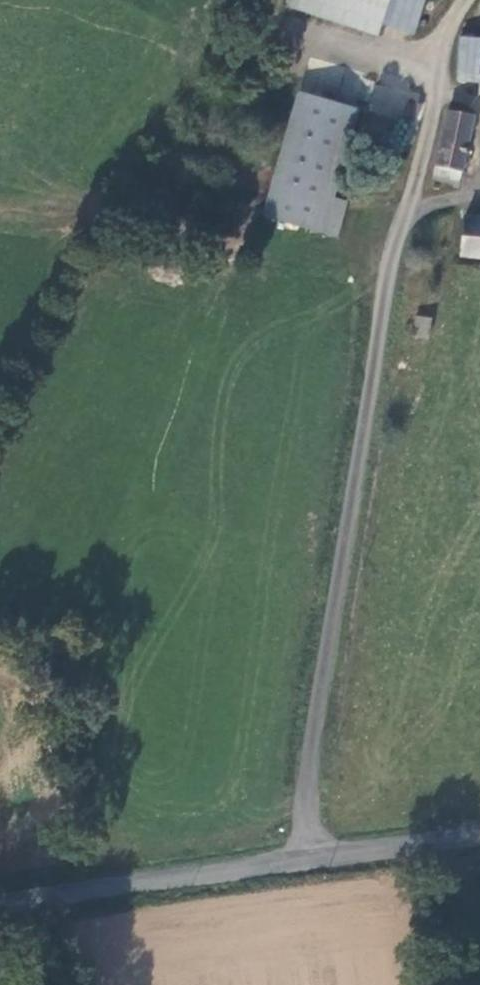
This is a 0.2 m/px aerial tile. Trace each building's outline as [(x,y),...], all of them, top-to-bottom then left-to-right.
[(363,31),(368,15),(373,0),(273,0),(363,31)] [(368,15),(402,27),(411,0),(373,0),(368,15)] [(479,56),(479,49),(479,0),(471,0),(467,37),(446,34),(441,74),(462,78),(460,93),(479,94),(479,56)] [(343,107),(284,86),(243,211),(247,213),(323,236),(334,202),(317,196),(343,107)] [(393,119),(410,118),(409,94),(380,95),(381,135),(394,134),(393,119)] [(463,117),(434,110),(421,180),(449,185),(463,117)] [(452,217),(448,251),(479,254),(479,220),(452,217)] [(429,337),(431,317),(416,315),(414,336),(429,337)]
